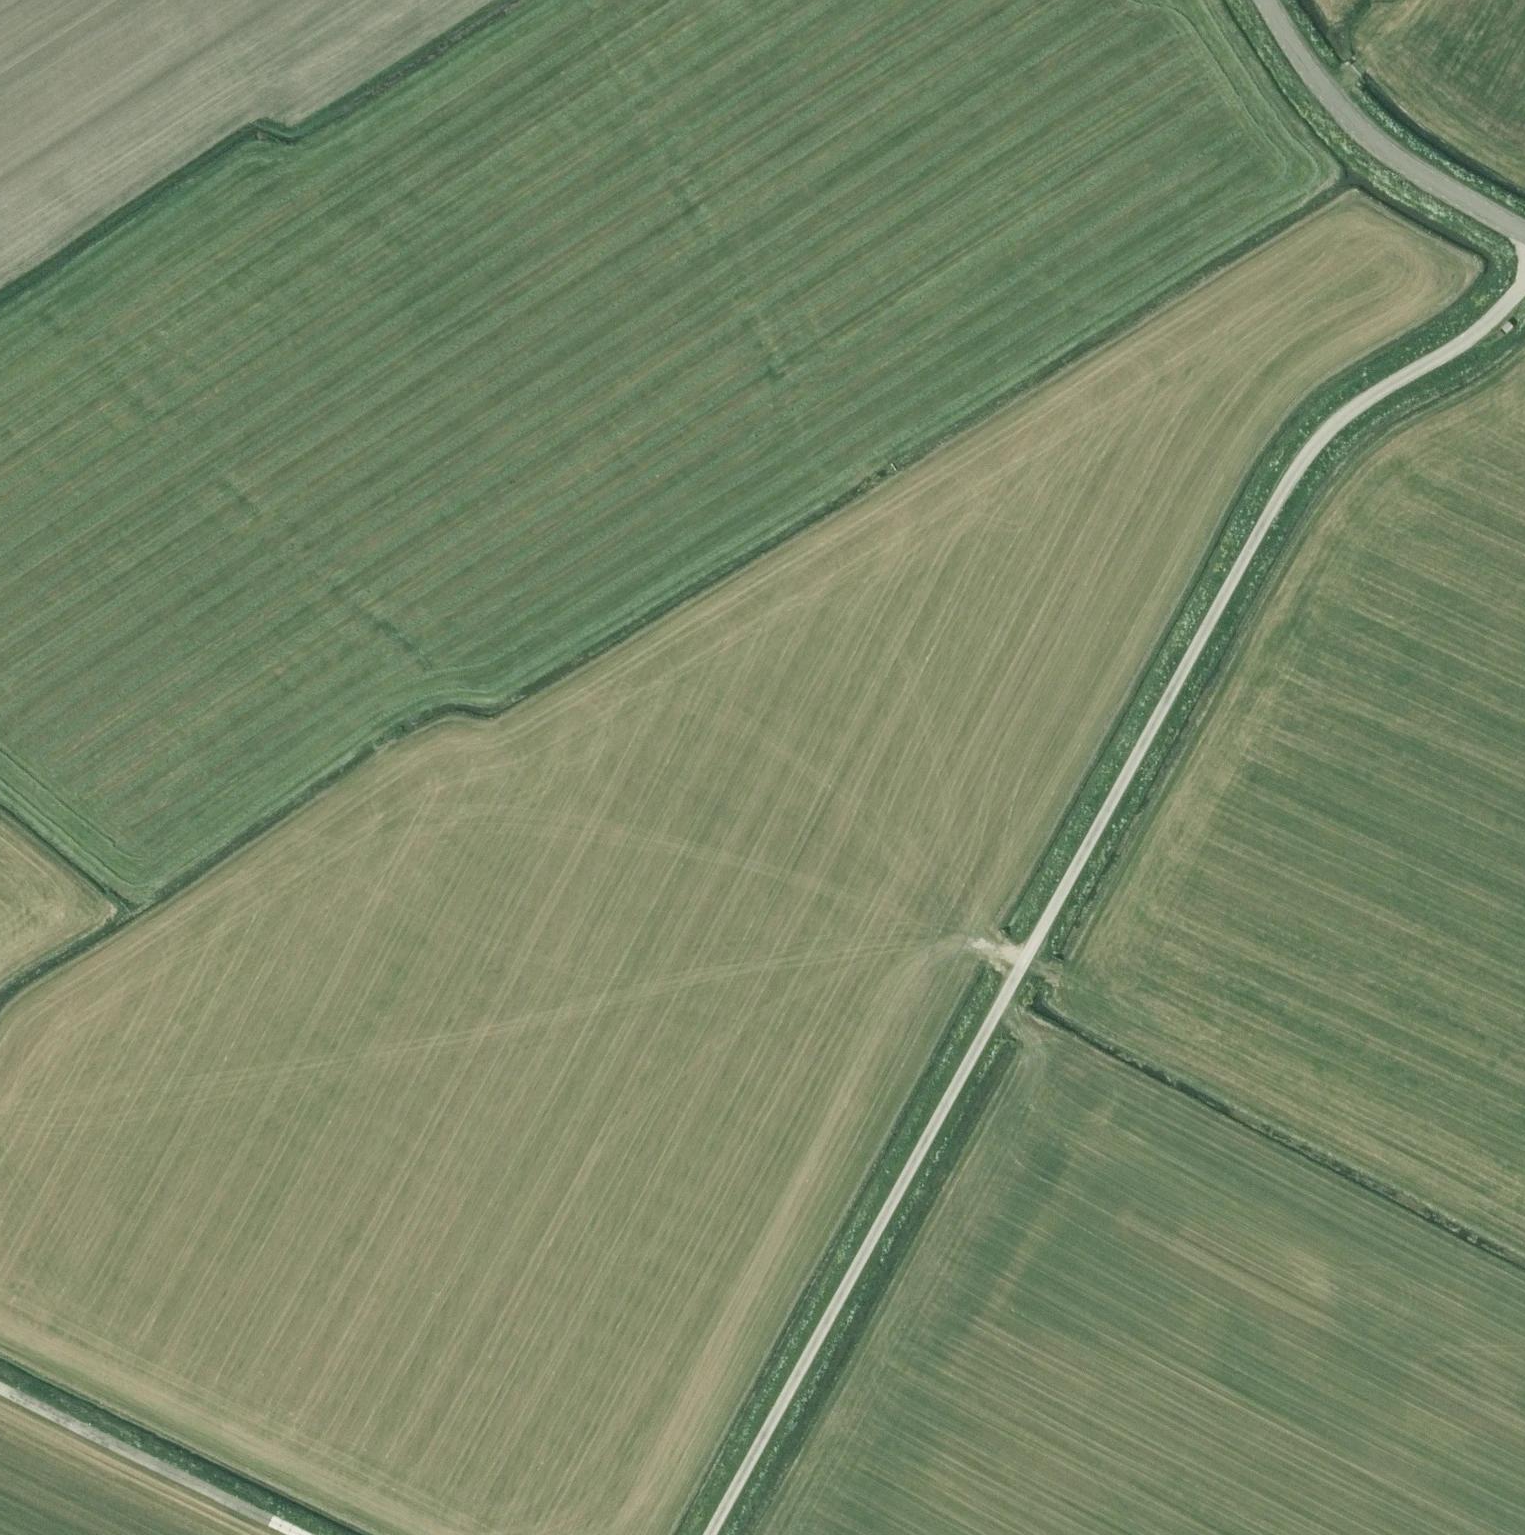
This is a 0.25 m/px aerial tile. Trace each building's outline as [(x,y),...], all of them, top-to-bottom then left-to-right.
[(1027,1031),(1033,1020),(1025,1015),(1019,1026),(1027,1031)]
